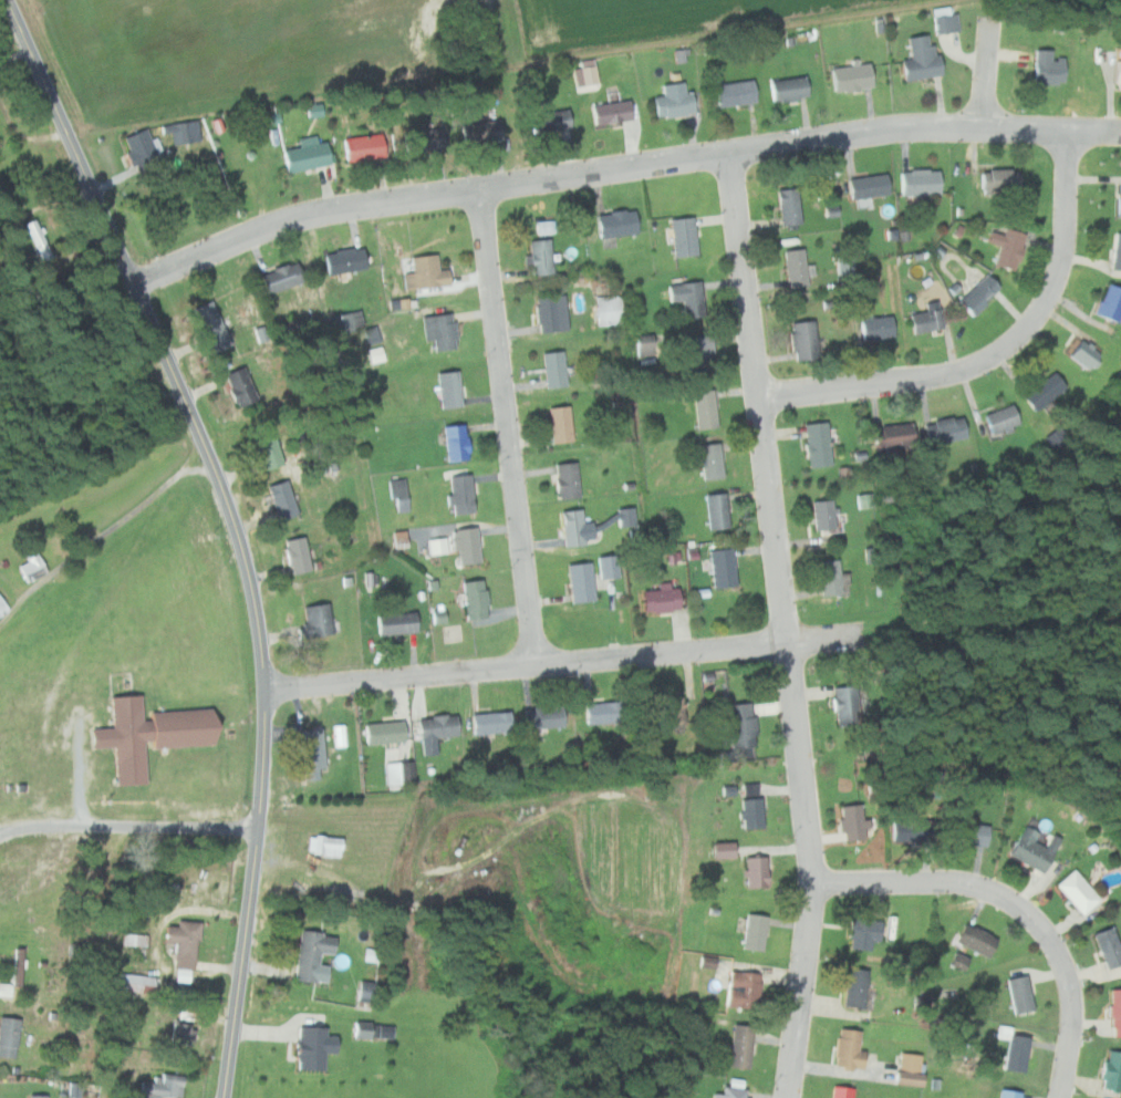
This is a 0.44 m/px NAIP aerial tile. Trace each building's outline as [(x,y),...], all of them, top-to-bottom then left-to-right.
[(948,14),(947,7),(931,9),(934,34),(958,32),(956,14),(948,14)] [(900,61),(902,81),(936,76),(931,34),(906,38),(910,60),(900,61)] [(1062,83),(1062,60),(1050,60),(1050,51),(1032,51),(1032,83),(1062,83)] [(1113,87),(1120,86),(1120,60),(1111,60),(1113,87)] [(832,93),(870,89),(868,64),(829,69),(832,93)] [(657,117),(696,110),(688,79),(663,81),(666,94),(653,95),(657,117)] [(805,99),(803,79),(768,81),(770,102),(805,99)] [(713,86),(717,108),(754,102),(749,80),(713,86)] [(627,101),(590,107),(594,127),(632,121),(627,101)] [(533,136),(569,131),(567,110),(530,115),(533,136)] [(499,143),(498,121),(458,125),(460,146),(499,143)] [(143,173),(170,159),(159,137),(156,139),(150,127),(126,139),(143,173)] [(438,128),(402,134),(405,153),(442,147),(438,128)] [(383,156),(378,133),(340,141),(345,164),(383,156)] [(324,142),(316,143),(314,136),(297,139),(298,147),(281,151),(286,173),(329,165),(324,142)] [(979,170),(979,193),(1017,193),(1017,170),(979,170)] [(900,195),(936,195),(936,172),(900,172),(900,195)] [(888,195),(885,175),(847,179),(849,199),(888,195)] [(780,225),(801,224),(799,188),(778,190),(780,225)] [(595,214),(598,238),(636,234),(634,210),(595,214)] [(673,257),(696,255),(693,218),(671,219),(673,257)] [(41,260),(52,257),(40,219),(29,222),(41,260)] [(1000,236),(988,231),(985,242),(998,246),(992,266),(1011,271),(1024,235),(1003,228),(1000,236)] [(1115,232),(1111,270),(1120,271),(1120,233),(1115,232)] [(550,239),(528,241),(530,276),(552,273),(550,239)] [(328,276),(364,268),(360,247),(323,255),(328,276)] [(782,251),(790,289),(809,284),(801,248),(782,251)] [(446,270),(437,271),(435,255),(411,258),(412,274),(404,274),(405,290),(448,286),(446,270)] [(852,256),(835,256),(834,275),(852,275),(852,256)] [(257,273),(263,294),(301,283),(295,262),(257,273)] [(955,302),(969,317),(998,288),(984,273),(955,302)] [(682,302),(684,318),(704,317),(700,282),(667,284),(670,303),(682,302)] [(1114,323),(1120,308),(1120,290),(1106,283),(1092,313),(1114,323)] [(536,297),(537,332),(567,331),(565,296),(536,297)] [(622,296),(598,296),(598,325),(622,325),(622,296)] [(924,304),(926,310),(907,315),(914,335),(944,325),(935,301),(924,304)] [(215,351),(229,344),(209,303),(195,310),(215,351)] [(328,319),(332,335),(364,327),(360,310),(328,319)] [(425,341),(434,340),(435,351),(456,349),(453,314),(423,317),(425,341)] [(862,317),(862,340),(892,340),(892,317),(862,317)] [(792,360),(817,358),(813,321),(790,323),(792,360)] [(365,344),(378,343),(376,326),(364,327),(365,344)] [(688,336),(688,369),(714,369),(714,336),(688,336)] [(1087,370),(1099,352),(1078,338),(1066,354),(1087,370)] [(383,362),(380,346),(365,349),(368,364),(383,362)] [(546,389),(567,386),(562,351),(541,353),(546,389)] [(235,410),(256,402),(243,367),(222,375),(235,410)] [(437,373),(440,408),(460,407),(457,371),(437,373)] [(1065,387),(1052,372),(1020,396),(1032,413),(1065,387)] [(694,428),(715,428),(714,390),(693,391),(694,428)] [(992,436),(1018,424),(1009,404),(983,416),(992,436)] [(551,443),(572,442),(569,406),(549,407),(551,443)] [(923,424),(926,446),(966,438),(962,416),(923,424)] [(802,424),(806,467),(829,466),(827,423),(802,424)] [(467,460),(466,425),(445,426),(445,460),(467,460)] [(911,447),(911,425),(872,426),(872,448),(911,447)] [(250,437),(261,470),(282,464),(271,431),(250,437)] [(702,479),(722,478),(719,443),(695,445),(696,465),(700,465),(702,479)] [(558,499),(579,497),(575,463),(554,465),(558,499)] [(470,474),(450,475),(451,514),(471,514),(470,474)] [(407,510),(407,478),(392,478),(392,510),(407,510)] [(266,487),(277,520),(297,514),(286,480),(266,487)] [(728,528),(724,493),(705,495),(708,530),(728,528)] [(834,529),(832,500),(811,501),(813,530),(834,529)] [(560,511),(564,546),(584,545),(580,509),(560,511)] [(455,528),(455,563),(478,563),(478,528),(455,528)] [(308,572),(307,538),(286,539),(287,573),(308,572)] [(31,582),(51,572),(37,546),(24,552),(30,561),(21,566),(31,582)] [(735,589),(731,548),(708,550),(712,591),(735,589)] [(616,556),(598,557),(599,579),(617,578),(616,556)] [(837,560),(817,561),(820,597),(840,594),(837,560)] [(571,602),(594,600),(590,562),(567,564),(571,602)] [(466,620),(488,618),(482,579),(461,582),(466,620)] [(676,588),(642,588),(642,611),(676,611),(676,588)] [(304,638),(332,634),(328,603),(300,607),(304,638)] [(443,622),(441,610),(429,611),(430,624),(443,622)] [(377,635),(415,633),(414,612),(376,615),(377,635)] [(833,687),(834,725),(859,724),(857,686),(833,687)] [(152,785),(149,748),(222,744),(220,709),(147,714),(146,696),(116,697),(117,728),(96,729),(97,748),(120,747),(122,786),(152,785)] [(681,700),(651,701),(652,726),(682,725),(681,700)] [(625,723),(624,702),(583,705),(585,725),(625,723)] [(750,703),(726,706),(731,749),(756,746),(750,703)] [(525,731),(564,727),(562,706),(522,711),(525,731)] [(473,735),(511,732),(509,712),(471,716),(473,735)] [(419,739),(458,737),(457,716),(418,718),(419,739)] [(364,725),(366,746),(405,742),(403,722),(364,725)] [(302,770),(324,769),(323,731),(301,731),(302,770)] [(739,800),(741,829),(762,828),(760,799),(739,800)] [(861,840),(861,807),(840,807),(840,840),(861,840)] [(891,820),(891,842),(926,842),(926,820),(891,820)] [(987,827),(953,821),(949,842),(984,848),(987,827)] [(1008,856),(1041,873),(1052,853),(1032,842),(1037,833),(1024,827),(1008,856)] [(344,837),(310,837),(310,854),(344,854),(344,837)] [(712,845),(712,859),(733,859),(733,845),(712,845)] [(766,858),(746,858),(746,888),(766,888),(766,858)] [(1082,915),(1100,900),(1072,870),(1056,887),(1082,915)] [(767,918),(747,915),(743,949),(762,952),(767,918)] [(886,919),(855,916),(854,949),(875,949),(876,941),(885,941),(886,919)] [(200,970),(204,922),(180,920),(180,925),(172,925),(169,943),(180,944),(177,983),(165,982),(164,992),(183,993),(184,981),(194,982),(195,968),(200,970)] [(992,955),(999,933),(967,922),(952,965),(969,971),(977,950),(992,955)] [(1120,965),(1120,938),(1115,925),(1097,933),(1112,968),(1120,965)] [(340,934),(303,931),(299,980),(321,982),(324,953),(338,954),(340,934)] [(126,945),(149,945),(149,935),(126,935),(126,945)] [(25,949),(14,949),(14,984),(25,984),(25,949)] [(848,1005),(868,1007),(872,968),(851,966),(848,1005)] [(762,972),(731,970),(729,1006),(760,1007),(762,972)] [(1009,976),(1016,1014),(1038,1011),(1031,972),(1009,976)] [(159,977),(118,973),(116,990),(157,994),(159,977)] [(1120,1035),(1120,988),(1108,988),(1109,1035),(1120,1035)] [(195,1046),(199,1008),(185,1006),(183,1022),(175,1021),(172,1044),(195,1046)] [(18,1059),(23,1019),(3,1016),(0,1040),(0,1056),(18,1059)] [(355,1035),(372,1035),(372,1023),(355,1023),(355,1035)] [(752,1068),(757,1025),(735,1023),(730,1066),(752,1068)] [(1015,1032),(1015,1026),(1000,1025),(999,1037),(1010,1038),(1008,1068),(1029,1070),(1031,1033),(1015,1032)] [(865,1029),(841,1026),(837,1065),(866,1068),(869,1050),(863,1049),(865,1029)] [(329,1070),(329,1027),(301,1027),(301,1070),(329,1070)] [(1120,1090),(1120,1050),(1112,1048),(1103,1086),(1120,1090)] [(926,1053),(902,1053),(902,1084),(926,1084),(926,1053)] [(164,1097),(174,1097),(185,1097),(187,1076),(162,1074),(160,1083),(145,1081),(143,1097),(164,1097)] [(724,1085),(723,1095),(715,1094),(714,1097),(747,1097),(748,1088),(724,1085)] [(855,1087),(835,1085),(834,1097),(854,1097),(855,1087)] [(1025,1091),(1004,1087),(1002,1097),(1024,1097),(1025,1091)]
